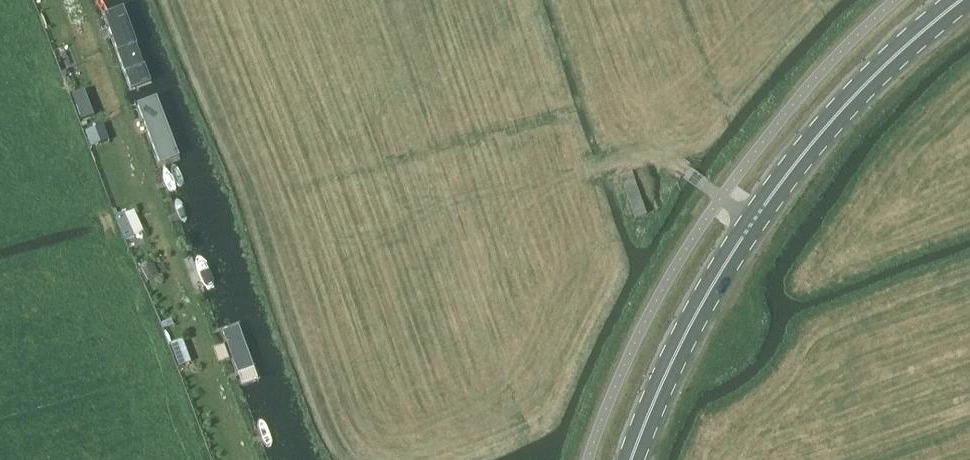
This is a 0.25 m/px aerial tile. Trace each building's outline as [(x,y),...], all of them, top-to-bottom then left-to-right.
[(141,53),(122,0),(99,0),(120,60),(141,53)] [(156,92),(136,99),(165,182),(185,175),(156,92)] [(84,102),(76,105),(81,119),(89,117),(94,115),(88,101),(84,102)] [(93,130),(86,132),(92,147),(99,145),(110,141),(104,126),(93,130)] [(641,164),(622,171),(637,216),(656,210),(641,164)] [(134,211),(117,219),(127,240),(144,232),(134,211)] [(142,269),(148,281),(160,275),(154,263),(142,269)] [(205,295),(224,347),(243,340),(224,288),(205,295)] [(183,339),(171,344),(175,355),(187,351),(183,339)]
